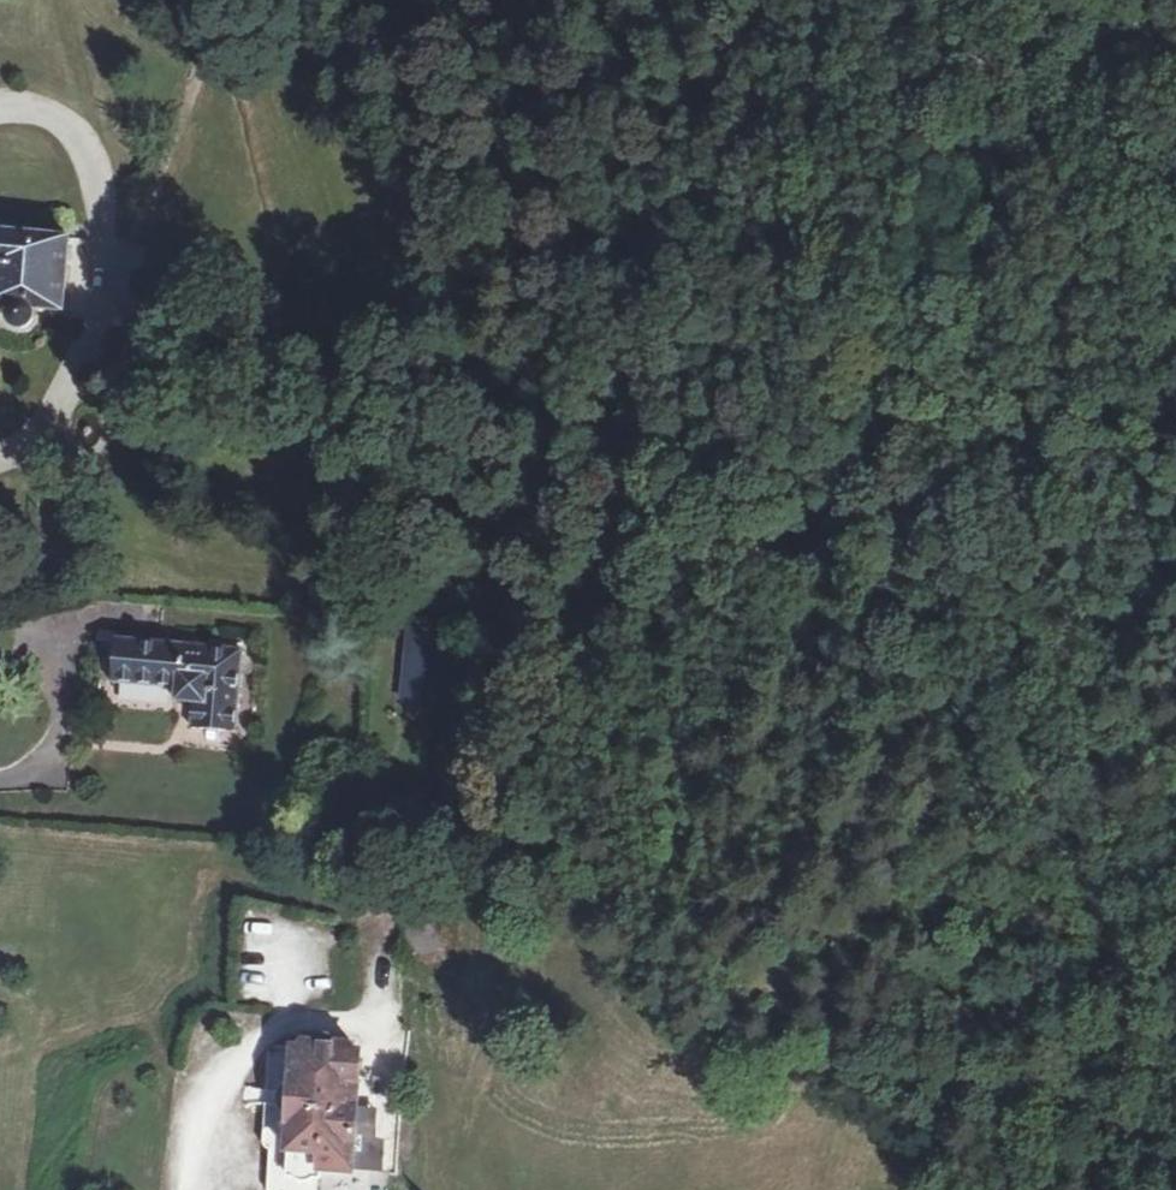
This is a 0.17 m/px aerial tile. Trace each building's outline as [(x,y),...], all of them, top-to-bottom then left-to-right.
[(17,307),(13,312),(12,314),(12,315),(11,315),(12,317),(11,317),(11,319),(11,321),(12,321),(12,323),(13,325),(13,326),(14,327),(15,328),(16,329),(17,330),(18,330),(19,331),(21,331),(22,332),(24,332),(25,332),(26,332),(27,332),(28,332),(29,332),(30,332),(31,331),(32,331),(33,331),(34,330),(35,329),(36,329),(36,328),(37,327),(38,327),(38,325),(39,324),(40,322),(40,320),(40,319),(40,318),(38,308),(69,311),(76,240),(0,235),(0,305),(17,307)] [(244,645),(119,636),(115,679),(177,684),(176,695),(197,696),(196,724),(239,727),(244,645)] [(475,660),(440,658),(439,684),(444,684),(443,702),(472,704),(475,660)] [(308,1046),(285,1045),(278,1163),(358,1169),(366,1050),(357,1049),(354,1043),(339,1042),(336,1048),(326,1048),(322,1042),(312,1042),(308,1046)]
